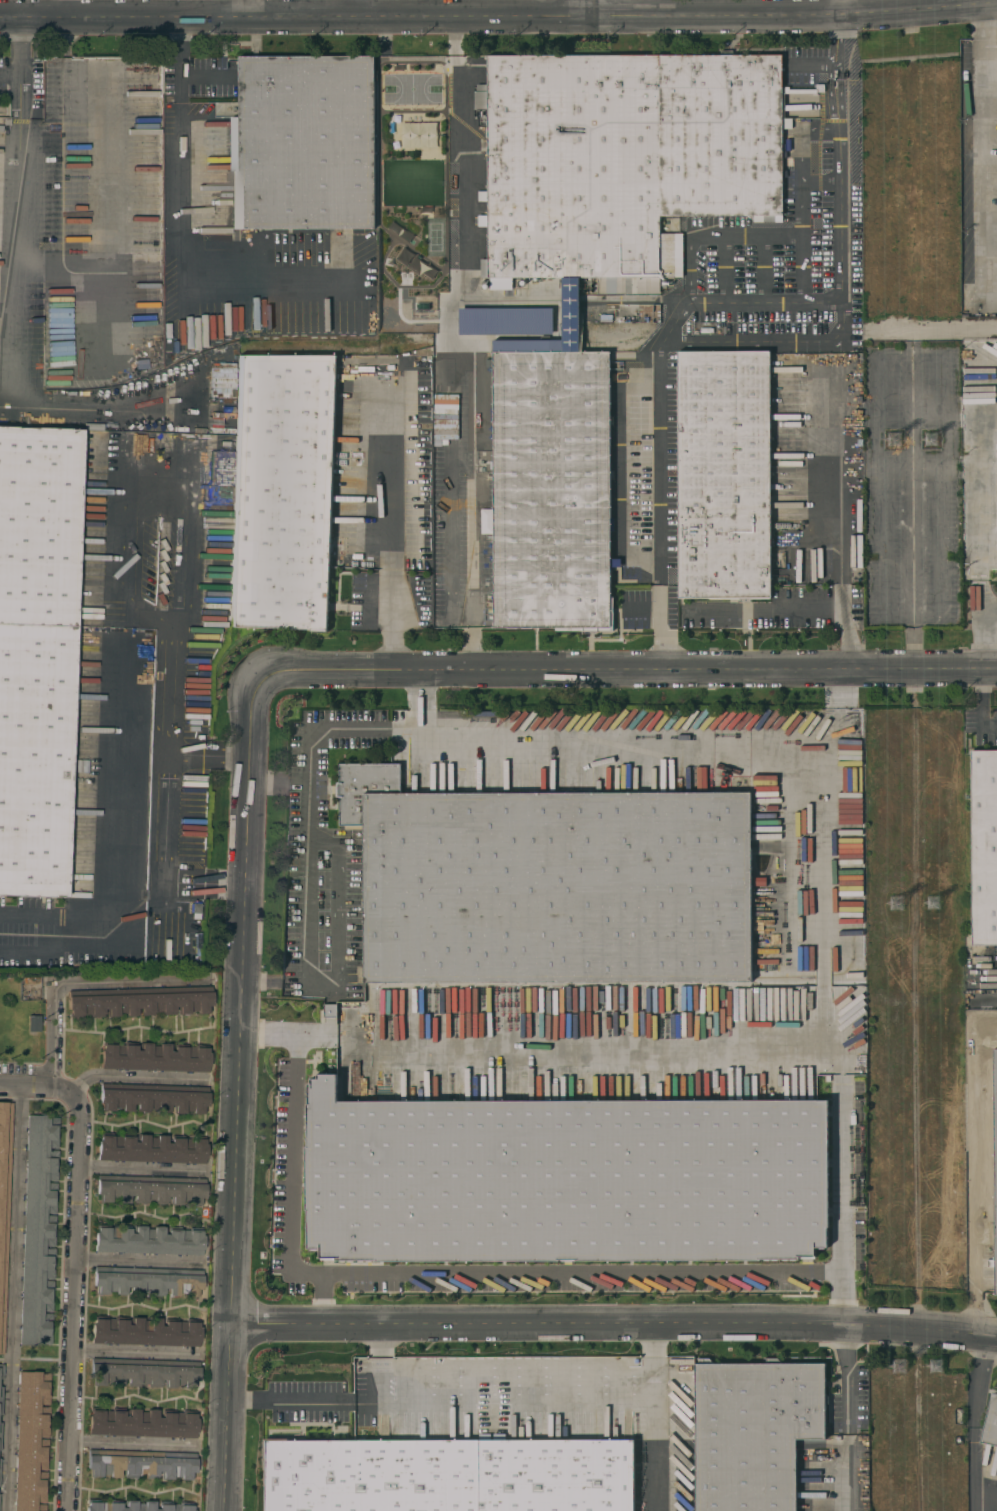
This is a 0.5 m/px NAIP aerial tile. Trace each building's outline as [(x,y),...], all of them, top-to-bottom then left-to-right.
[(487,281),(487,277),(481,277),(481,261),(487,261),(487,228),(479,228),(478,217),(487,217),(487,202),(479,202),(479,192),(487,192),(487,111),(475,111),(475,93),(478,93),(477,63),(486,63),(486,57),(784,56),(784,88),(787,88),(787,120),(794,120),(794,130),(784,130),(785,217),(777,217),(777,223),(755,223),(755,217),(661,218),(661,236),(676,236),(676,279),(661,279),(661,295),(597,295),(597,280),(589,280),(589,284),(574,284),(574,281),(513,281),(513,292),(490,292),(490,281),(487,281)] [(376,230),(233,231),(232,118),(240,118),(240,58),(376,57),(376,230)] [(458,309),(458,336),(492,336),(492,352),(561,351),(561,340),(552,340),(552,308),(458,309)] [(495,627),(495,349),(612,349),(612,597),(616,597),(616,631),(557,631),(557,627),(495,627)] [(679,598),(678,350),(771,349),(772,597),(679,598)] [(230,626),(239,355),(338,353),(328,630),(230,626)] [(234,365),(212,364),(211,378),(225,378),(225,375),(234,375),(234,365)] [(457,440),(458,394),(433,394),(432,439),(457,440)] [(65,899),(0,897),(0,425),(81,428),(65,899)] [(823,566),(822,551),(785,552),(785,567),(823,566)] [(969,752),(996,752),(996,948),(970,948),(969,752)] [(752,985),(363,987),(362,825),(341,825),(340,766),(402,765),(402,795),(751,793),(752,985)] [(68,996),(68,1018),(154,1016),(154,1013),(176,1012),(176,1014),(211,1013),(210,993),(68,996)] [(39,1016),(28,1016),(27,1032),(38,1032),(39,1016)] [(208,1072),(208,1048),(171,1047),(171,1046),(138,1045),(138,1046),(116,1045),(101,1045),(100,1069),(208,1072)] [(774,1265),(321,1267),(320,1069),(773,1066),(774,1265)] [(206,1093),(101,1089),(100,1110),(134,1112),(134,1111),(171,1113),(205,1115),(206,1093)] [(979,1096),(980,1128),(991,1127),(990,1096),(979,1096)] [(3,1354),(0,1354),(0,1102),(12,1103),(3,1354)] [(20,1345),(49,1345),(50,1321),(41,1321),(41,1303),(49,1304),(50,1288),(42,1288),(42,1279),(52,1279),(52,1256),(43,1256),(44,1247),(53,1247),(53,1223),(45,1223),(45,1214),(54,1214),(54,1191),(46,1190),(46,1181),(55,1181),(55,1150),(56,1150),(57,1126),(47,1126),(48,1116),(25,1115),(20,1345)] [(97,1160),(205,1164),(205,1139),(191,1139),(191,1149),(183,1149),(183,1139),(168,1138),(168,1137),(148,1137),(148,1135),(135,1135),(135,1137),(113,1136),(113,1134),(98,1134),(97,1160)] [(203,1179),(96,1180),(96,1203),(114,1202),(114,1203),(131,1203),(131,1204),(168,1203),(168,1205),(203,1205),(203,1179)] [(982,1205),(992,1205),(991,1186),(982,1186),(982,1205)] [(202,1254),(202,1230),(181,1229),(164,1229),(164,1227),(132,1227),(132,1229),(117,1228),(117,1238),(108,1238),(109,1228),(95,1228),(94,1253),(202,1254)] [(200,1276),(94,1273),(93,1293),(115,1294),(115,1295),(127,1296),(127,1293),(165,1294),(165,1297),(199,1298),(200,1276)] [(42,1304),(41,1321),(49,1321),(50,1305),(42,1304)] [(91,1343),(199,1347),(199,1323),(162,1321),(162,1319),(150,1319),(149,1331),(141,1331),(141,1318),(129,1318),(129,1321),(92,1319),(91,1343)] [(197,1367),(91,1365),(91,1386),(124,1386),(124,1384),(162,1385),(162,1387),(197,1388),(197,1367)] [(800,1440),(800,1510),(699,1510),(698,1365),(829,1365),(830,1440),(800,1440)] [(35,1502),(43,1503),(43,1479),(36,1479),(36,1470),(45,1470),(45,1447),(37,1447),(37,1437),(47,1437),(47,1415),(38,1415),(38,1404),(48,1404),(48,1381),(39,1381),(39,1372),(15,1372),(14,1510),(35,1510),(35,1502)] [(993,1394),(996,1395),(996,1447),(982,1444),(993,1394)] [(88,1434),(195,1439),(196,1414),(158,1413),(159,1411),(138,1410),(138,1409),(126,1409),(126,1410),(105,1409),(105,1419),(103,1419),(103,1410),(89,1409),(88,1434)] [(637,1442),(637,1510),(266,1510),(266,1442),(637,1442)] [(194,1458),(88,1456),(87,1477),(101,1478),(101,1465),(109,1465),(109,1478),(121,1478),(121,1477),(159,1478),(193,1479),(194,1458)] [(135,1501),(123,1501),(123,1503),(107,1503),(107,1510),(135,1510),(135,1501)] [(99,1502),(85,1502),(85,1510),(99,1510),(99,1502)] [(193,1506),(172,1506),(172,1505),(156,1505),(156,1502),(143,1502),(143,1510),(193,1510),(193,1506)]
